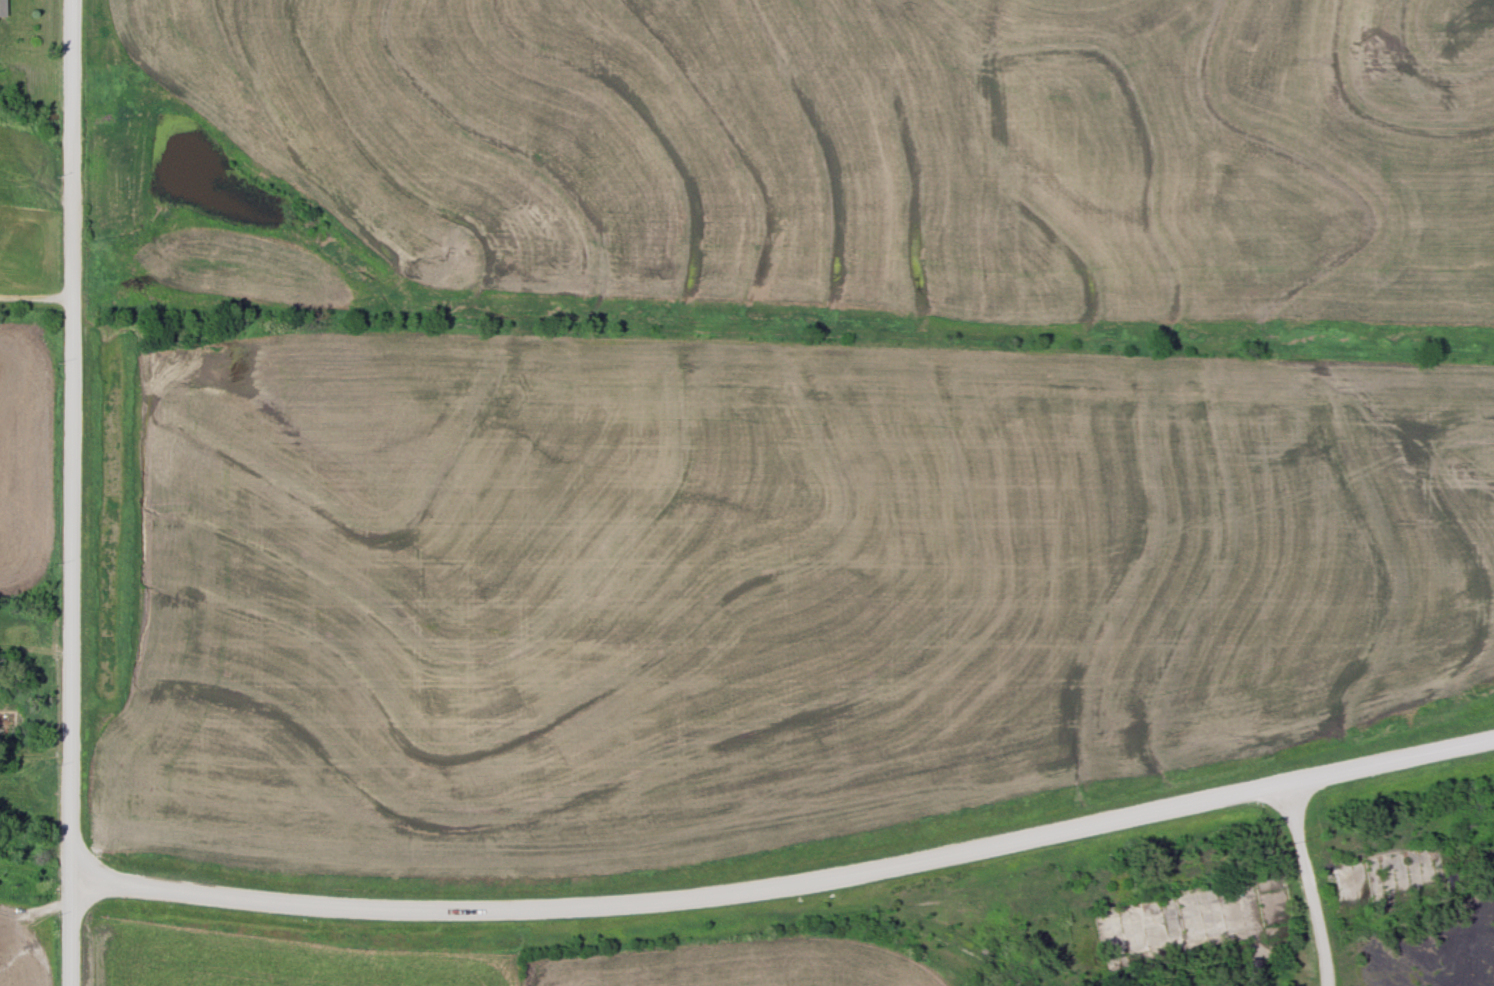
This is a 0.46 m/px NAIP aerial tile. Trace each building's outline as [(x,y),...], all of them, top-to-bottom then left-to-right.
[(22,711),(0,711),(0,730),(22,730),(22,711)]
